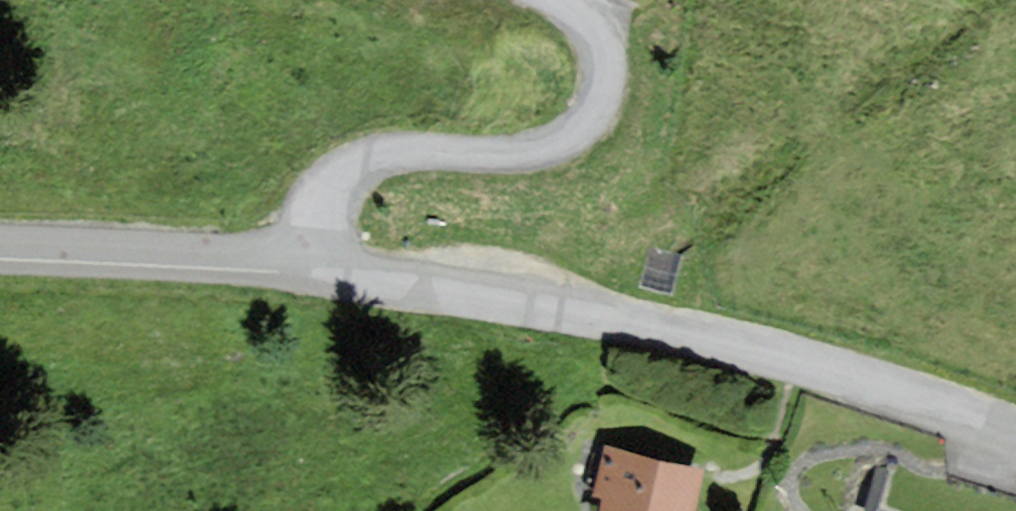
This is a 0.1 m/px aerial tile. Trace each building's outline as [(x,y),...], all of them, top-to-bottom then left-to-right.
[(603,450),(592,497),(603,499),(600,510),(688,510),(697,471),(603,450)]
